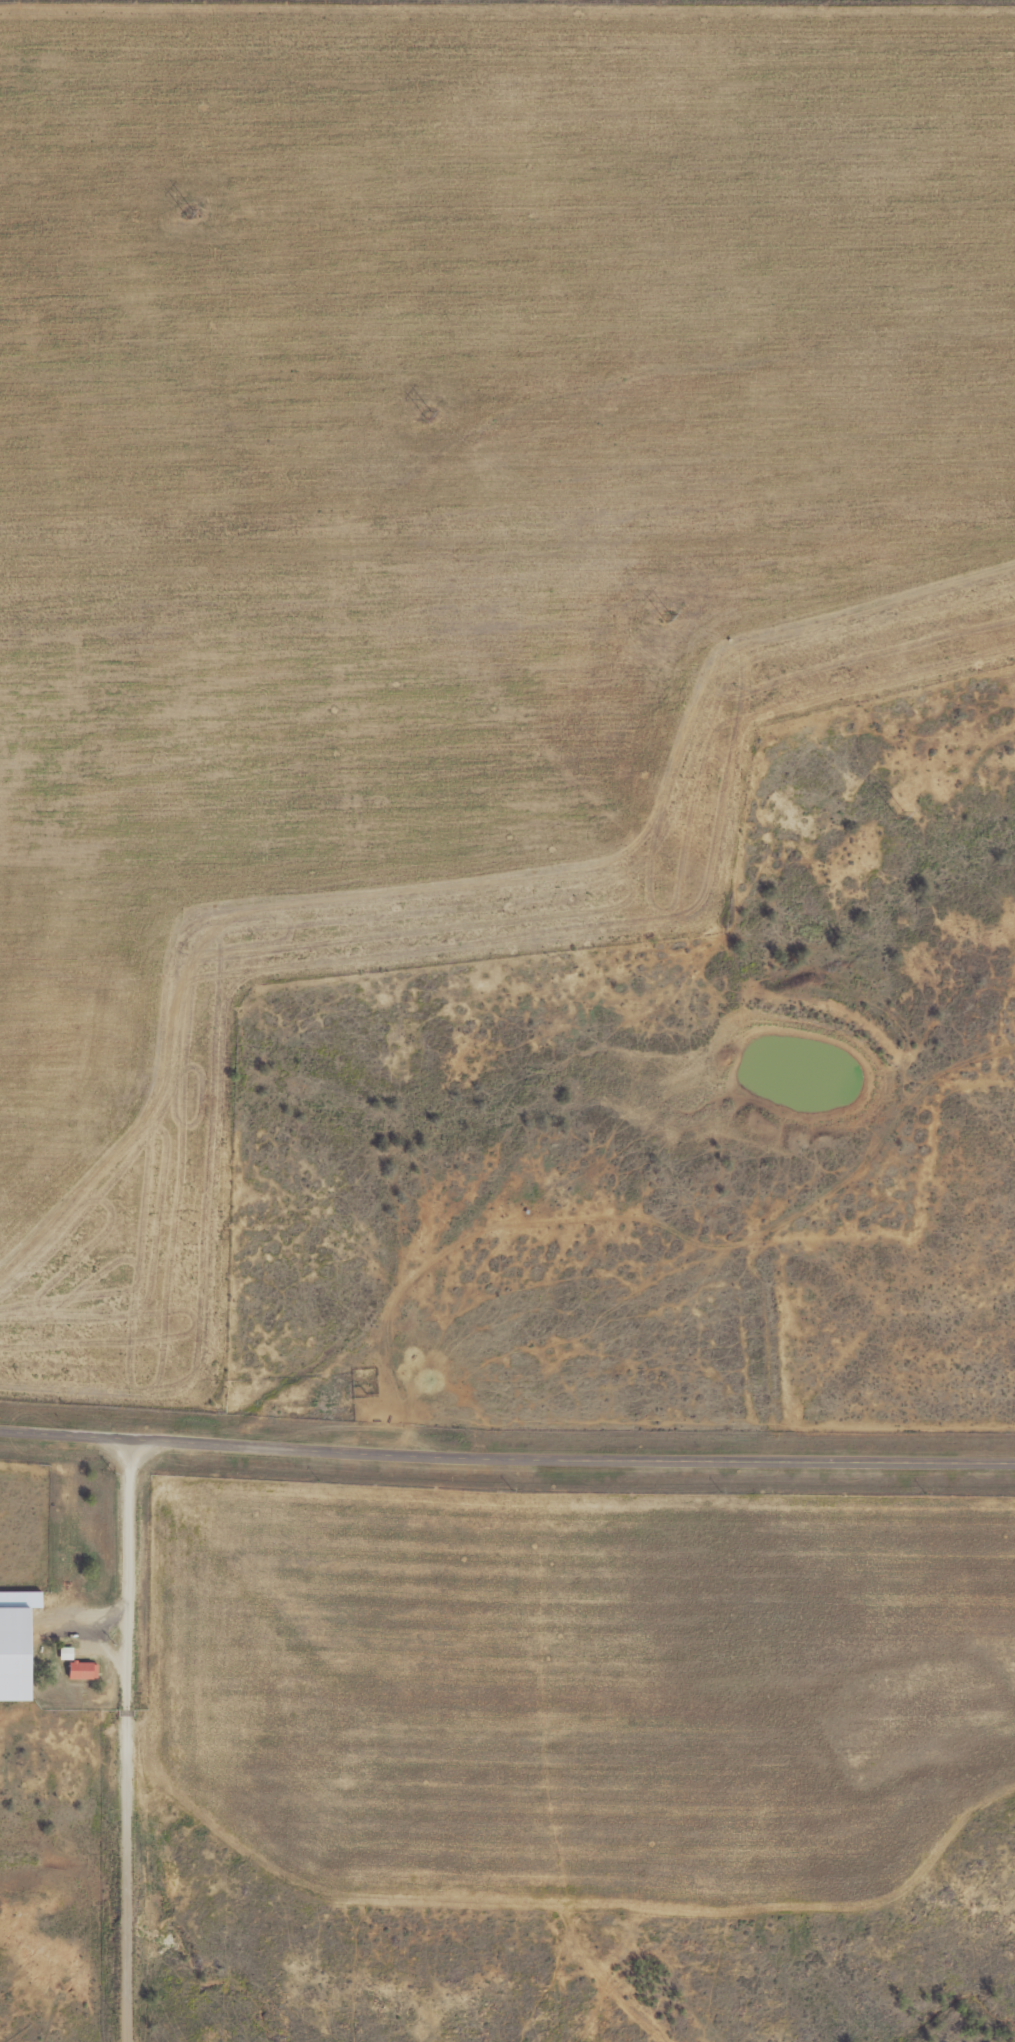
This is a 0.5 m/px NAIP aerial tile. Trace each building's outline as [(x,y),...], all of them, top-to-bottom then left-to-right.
[(0,1594),(0,1610),(44,1610),(44,1594),(0,1594)] [(73,1650),(61,1649),(61,1661),(73,1661),(73,1650)] [(69,1682),(99,1682),(99,1664),(69,1664),(69,1682)]
